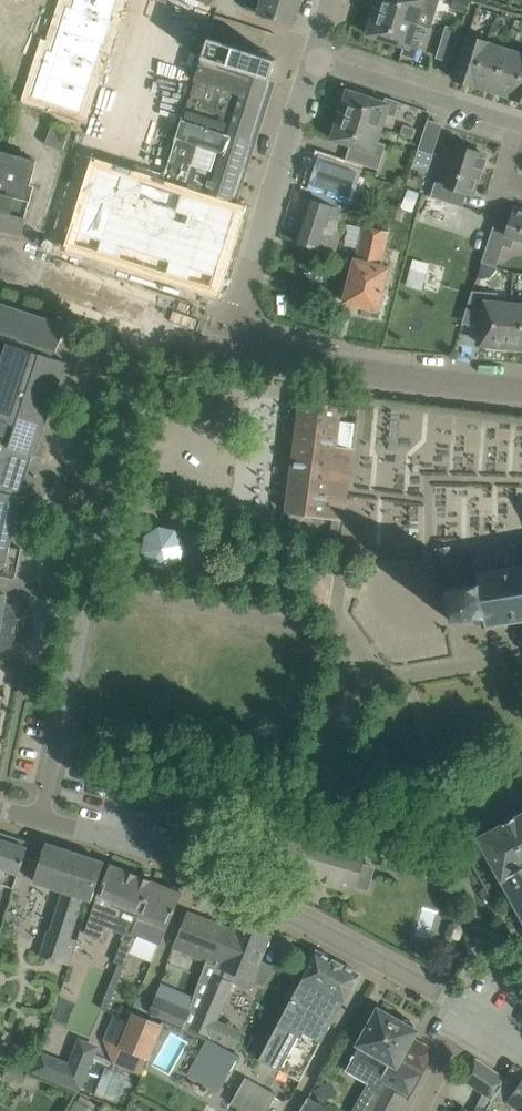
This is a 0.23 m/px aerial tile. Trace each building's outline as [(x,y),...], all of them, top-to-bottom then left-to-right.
[(30,5),(37,12),(46,2),(44,0),(34,0),(30,5)] [(72,7),(111,20),(111,19),(118,0),(74,0),(72,7)] [(246,8),(293,24),(300,0),(248,0),(246,8)] [(432,28),(437,12),(431,10),(434,0),(377,0),(375,7),(377,8),(376,10),(432,28)] [(465,13),(469,0),(454,0),(451,8),(465,13)] [(72,7),(64,30),(105,44),(113,20),(111,19),(111,20),(72,7)] [(432,28),(376,10),(376,12),(373,11),(369,23),(372,24),(368,34),(405,46),(402,54),(416,59),(422,41),(413,38),(417,24),(431,28),(432,28)] [(12,23),(2,33),(9,40),(19,30),(12,23)] [(439,51),(453,55),(461,30),(447,25),(439,51)] [(64,30),(57,53),(96,66),(103,44),(105,44),(64,30)] [(0,35),(0,50),(9,40),(2,33),(0,35)] [(455,79),(475,85),(489,42),(469,36),(455,79)] [(204,57),(271,79),(278,59),(209,37),(204,57)] [(476,85),(494,91),(507,49),(489,44),(489,43),(489,42),(475,85),(476,86),(476,85)] [(513,98),(521,69),(521,54),(507,49),(494,91),(512,96),(512,97),(513,98)] [(57,53),(50,76),(89,89),(96,66),(57,53)] [(204,58),(205,58),(185,120),(252,141),(271,79),(204,57),(204,58)] [(521,100),(521,69),(513,98),(521,100)] [(50,76),(42,100),(81,113),(89,89),(50,76)] [(342,113),(341,115),(382,128),(386,114),(395,117),(400,102),(387,97),(385,102),(349,90),(346,101),(343,100),(339,112),(342,113)] [(336,129),(333,139),(358,147),(353,160),(379,169),(386,144),(378,141),(382,128),(341,115),(340,116),(338,115),(334,128),(336,129)] [(99,167),(78,233),(101,240),(98,251),(122,258),(125,248),(170,262),(166,272),(191,279),(213,286),(216,276),(217,276),(237,210),(160,186),(161,184),(162,181),(177,131),(131,116),(118,158),(137,164),(133,177),(99,167)] [(166,182),(162,181),(161,184),(189,194),(244,212),(247,203),(237,200),(242,186),(238,185),(252,141),(185,120),(166,182)] [(45,143),(62,149),(70,130),(52,124),(45,143)] [(419,149),(433,154),(441,129),(427,124),(419,149)] [(449,177),(439,174),(432,196),(463,206),(468,193),(473,194),(482,168),(484,169),(487,159),(485,158),(486,154),(459,146),(449,177)] [(38,158),(6,150),(0,171),(0,227),(21,234),(29,209),(30,205),(36,184),(32,183),(38,158)] [(316,191),(314,195),(350,207),(362,168),(321,155),(310,189),(316,191)] [(350,207),(314,195),(313,200),(309,199),(296,241),(335,254),(350,207)] [(491,236),(483,262),(497,266),(504,245),(512,248),(515,237),(521,240),(521,210),(516,208),(505,241),(491,236)] [(345,302),(379,310),(389,268),(382,266),(390,232),(365,226),(357,260),(356,259),(345,302)] [(411,265),(406,285),(422,290),(423,290),(428,270),(427,270),(411,265)] [(506,346),(507,347),(512,302),(497,300),(497,293),(474,291),(465,317),(484,318),(482,344),(493,345),(493,348),(505,349),(506,346)] [(16,577),(23,548),(12,545),(22,495),(6,491),(7,489),(12,489),(17,487),(20,482),(20,477),(18,472),(13,469),(20,450),(36,455),(67,361),(54,357),(56,350),(58,351),(67,325),(0,302),(0,340),(9,343),(0,371),(0,574),(16,577)] [(509,347),(509,350),(521,351),(521,350),(521,303),(512,302),(507,347),(509,347)] [(302,401),(287,511),(293,512),(291,529),(317,538),(325,516),(345,518),(355,444),(337,442),(342,406),(302,401)] [(171,523),(159,521),(148,528),(145,540),(153,551),(165,553),(176,546),(178,534),(171,523)] [(440,548),(443,563),(453,562),(450,546),(440,548)] [(480,571),(476,567),(473,570),(477,574),(478,581),(446,587),(452,622),(476,618),(476,620),(480,623),(486,622),(486,625),(485,629),(489,630),(491,625),(521,619),(521,564),(480,571)] [(0,592),(0,651),(6,647),(7,647),(13,639),(15,639),(16,636),(17,633),(18,631),(19,628),(19,625),(19,622),(19,619),(19,618),(17,617),(14,607),(13,607),(6,599),(6,593),(0,592)] [(479,837),(521,915),(521,813),(479,837)] [(277,868),(354,890),(365,850),(316,836),(318,829),(294,822),(292,829),(288,828),(286,836),(272,832),(266,851),(280,855),(277,868)] [(2,866),(0,872),(0,883),(15,888),(28,848),(26,847),(29,840),(4,831),(1,839),(0,843),(0,866),(2,866)] [(375,852),(407,861),(412,842),(381,833),(375,852)] [(35,880),(64,890),(51,931),(48,930),(40,955),(70,965),(79,939),(71,937),(84,897),(92,900),(105,861),(47,842),(35,880)] [(131,924),(132,921),(136,923),(154,881),(152,880),(126,869),(112,863),(98,898),(86,932),(106,939),(110,928),(116,930),(120,920),(131,924)] [(132,921),(131,924),(116,960),(125,964),(137,934),(161,944),(183,893),(154,881),(136,923),(132,921)] [(188,912),(174,948),(208,960),(212,950),(220,953),(222,950),(224,951),(228,941),(223,939),(227,927),(188,912)] [(185,1027),(238,1049),(246,1031),(219,1019),(235,981),(222,976),(225,967),(255,978),(272,934),(240,921),(237,931),(227,927),(223,939),(228,941),(224,951),(222,950),(220,953),(212,950),(208,960),(210,961),(196,999),(185,1026),(185,1027)] [(318,950),(261,1056),(260,1058),(302,1080),(360,972),(318,950)] [(158,994),(150,1012),(185,1027),(192,1009),(158,994)] [(387,1071),(384,1077),(387,1079),(381,1090),(368,1082),(352,1110),(400,1110),(435,1050),(413,1038),(418,1030),(415,1029),(416,1026),(415,1026),(415,1023),(414,1021),(413,1021),(412,1019),(409,1019),(406,1018),(404,1020),(402,1021),(398,1019),(379,1008),(354,1053),(387,1071)] [(121,1046),(149,1057),(163,1026),(134,1014),(121,1046)] [(33,1072),(82,1091),(100,1045),(79,1037),(69,1061),(42,1050),(33,1072)] [(187,1073),(219,1092),(239,1055),(208,1037),(187,1073)] [(475,1110),(521,1110),(521,1081),(518,1086),(507,1079),(508,1078),(476,1057),(462,1077),(484,1092),(475,1110)] [(4,1076),(23,1084),(28,1073),(8,1065),(4,1076)] [(244,1078),(231,1102),(247,1110),(267,1110),(275,1095),(244,1078)] [(301,1110),(335,1110),(309,1097),(301,1110)] [(69,1110),(101,1110),(102,1110),(74,1099),(69,1110)]
